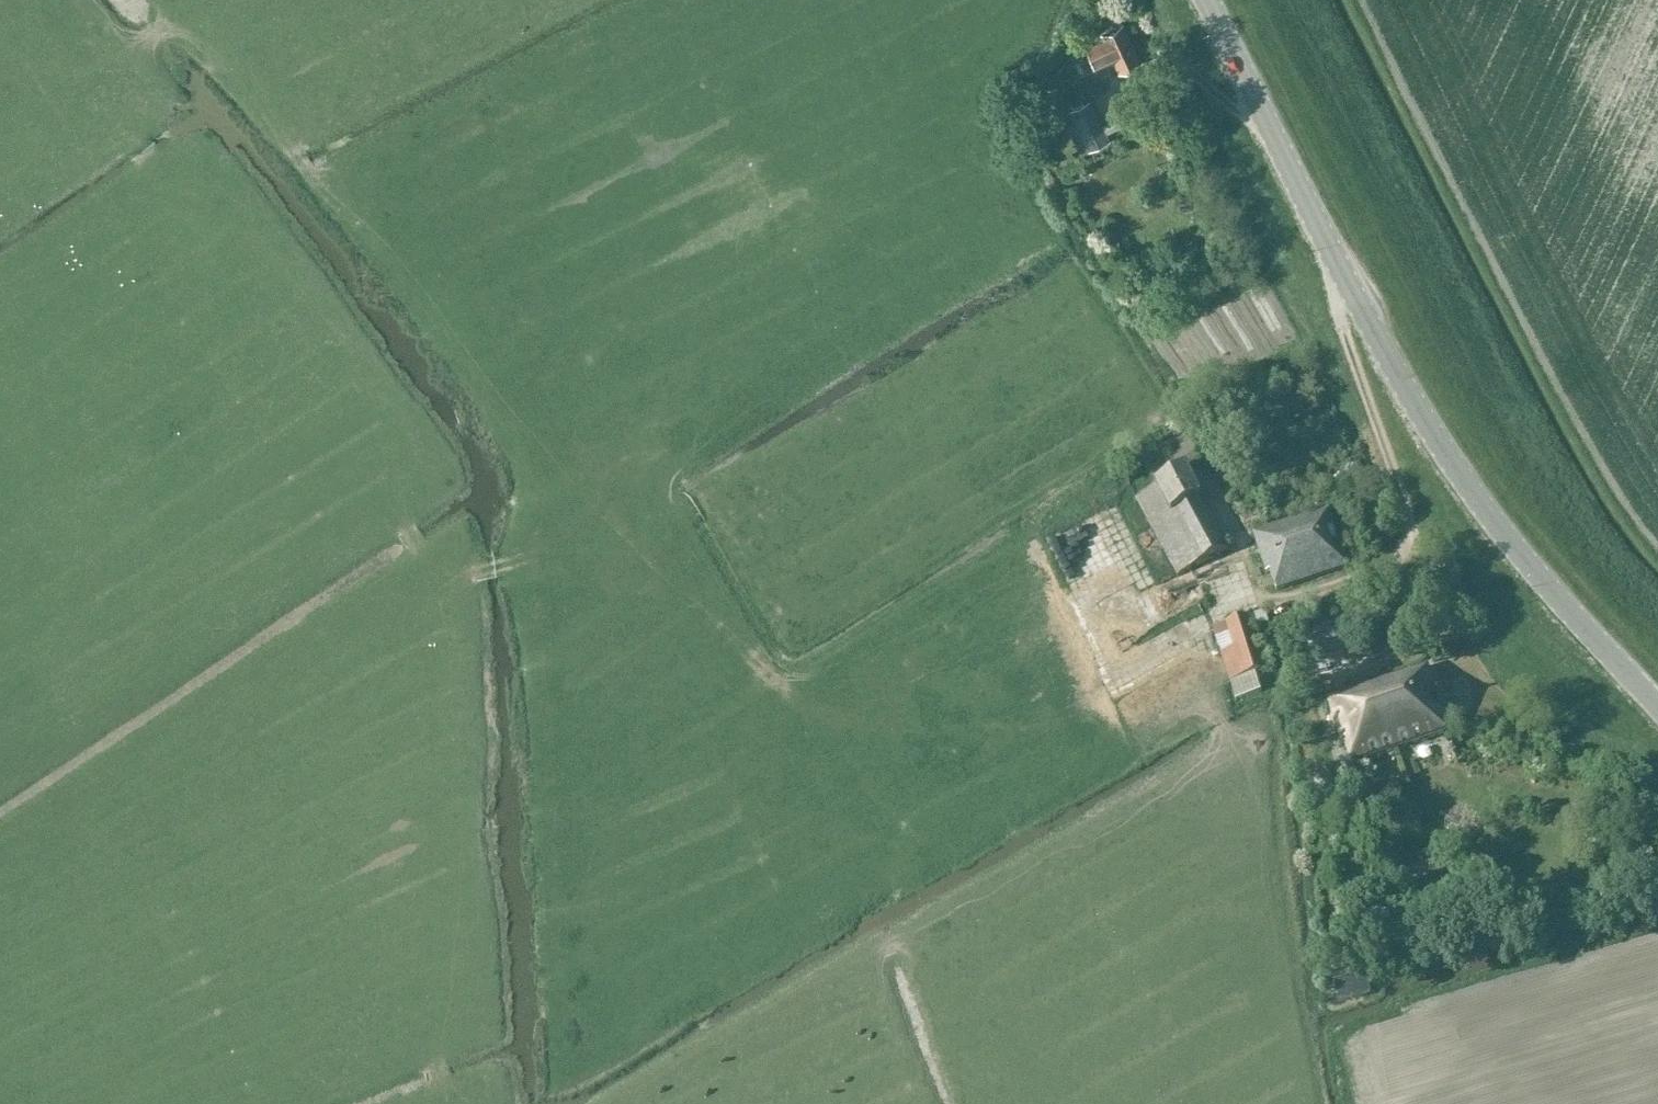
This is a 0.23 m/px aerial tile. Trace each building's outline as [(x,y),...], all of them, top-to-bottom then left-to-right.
[(1119,73),(1140,63),(1122,24),(1101,33),(1104,40),(1087,47),(1097,68),(1114,61),(1119,73)] [(1109,140),(1100,124),(1089,101),(1069,110),(1089,150),(1109,140)] [(1230,551),(1191,473),(1219,456),(1201,425),(1166,448),(1171,457),(1145,471),(1156,491),(1137,501),(1178,578),(1230,551)] [(1270,575),(1277,592),(1346,568),(1327,512),(1252,537),(1266,576),(1270,575)] [(1269,673),(1254,630),(1270,626),(1266,613),(1250,617),(1213,629),(1230,683),(1269,673)] [(1344,748),(1350,765),(1448,733),(1427,669),(1327,702),(1341,749),(1344,748)] [(1363,980),(1337,986),(1341,1003),(1367,996),(1363,980)]
